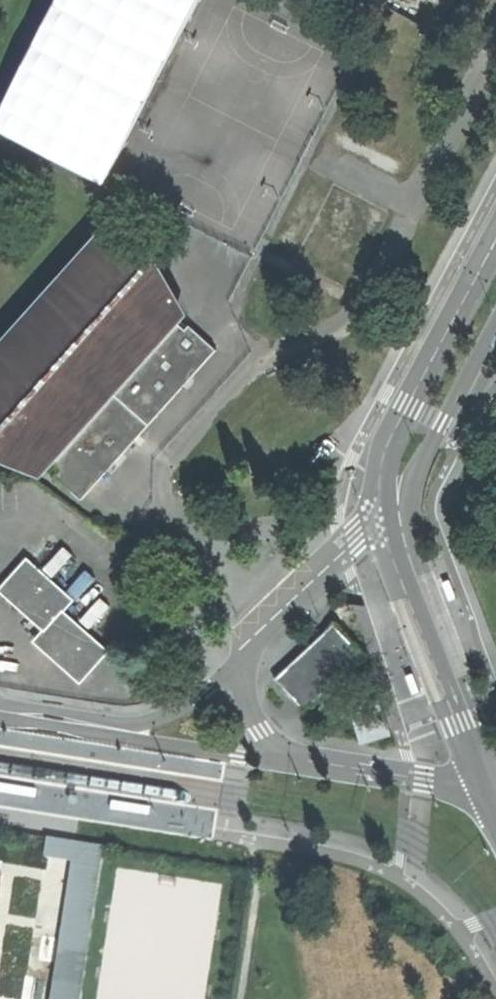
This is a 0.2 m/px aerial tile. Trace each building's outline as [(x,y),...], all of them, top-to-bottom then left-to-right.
[(0,115),(0,130),(106,184),(199,0),(58,0),(0,115)] [(86,501),(220,351),(193,326),(190,329),(182,323),(184,318),(154,270),(103,242),(0,357),(0,442),(0,443),(48,469),(52,465),(61,473),(58,477),(86,501)] [(39,641),(83,682),(110,652),(66,611),(75,601),(31,560),(5,589),(49,630),(39,641)] [(450,580),(446,582),(454,602),(461,598),(455,584),(453,579),(450,580)] [(365,655),(335,623),(275,679),(305,711),(365,655)] [(419,692),(423,691),(415,671),(407,674),(413,689),(415,694),(419,692)] [(377,704),(355,710),(363,739),(386,733),(377,704)] [(152,810),(153,806),(114,800),(113,808),(146,814),(152,814),(152,810)] [(48,837),(46,857),(72,860),(71,868),(50,998),(82,998),(83,993),(104,847),(48,837)] [(11,864),(0,862),(0,933),(11,864)]
